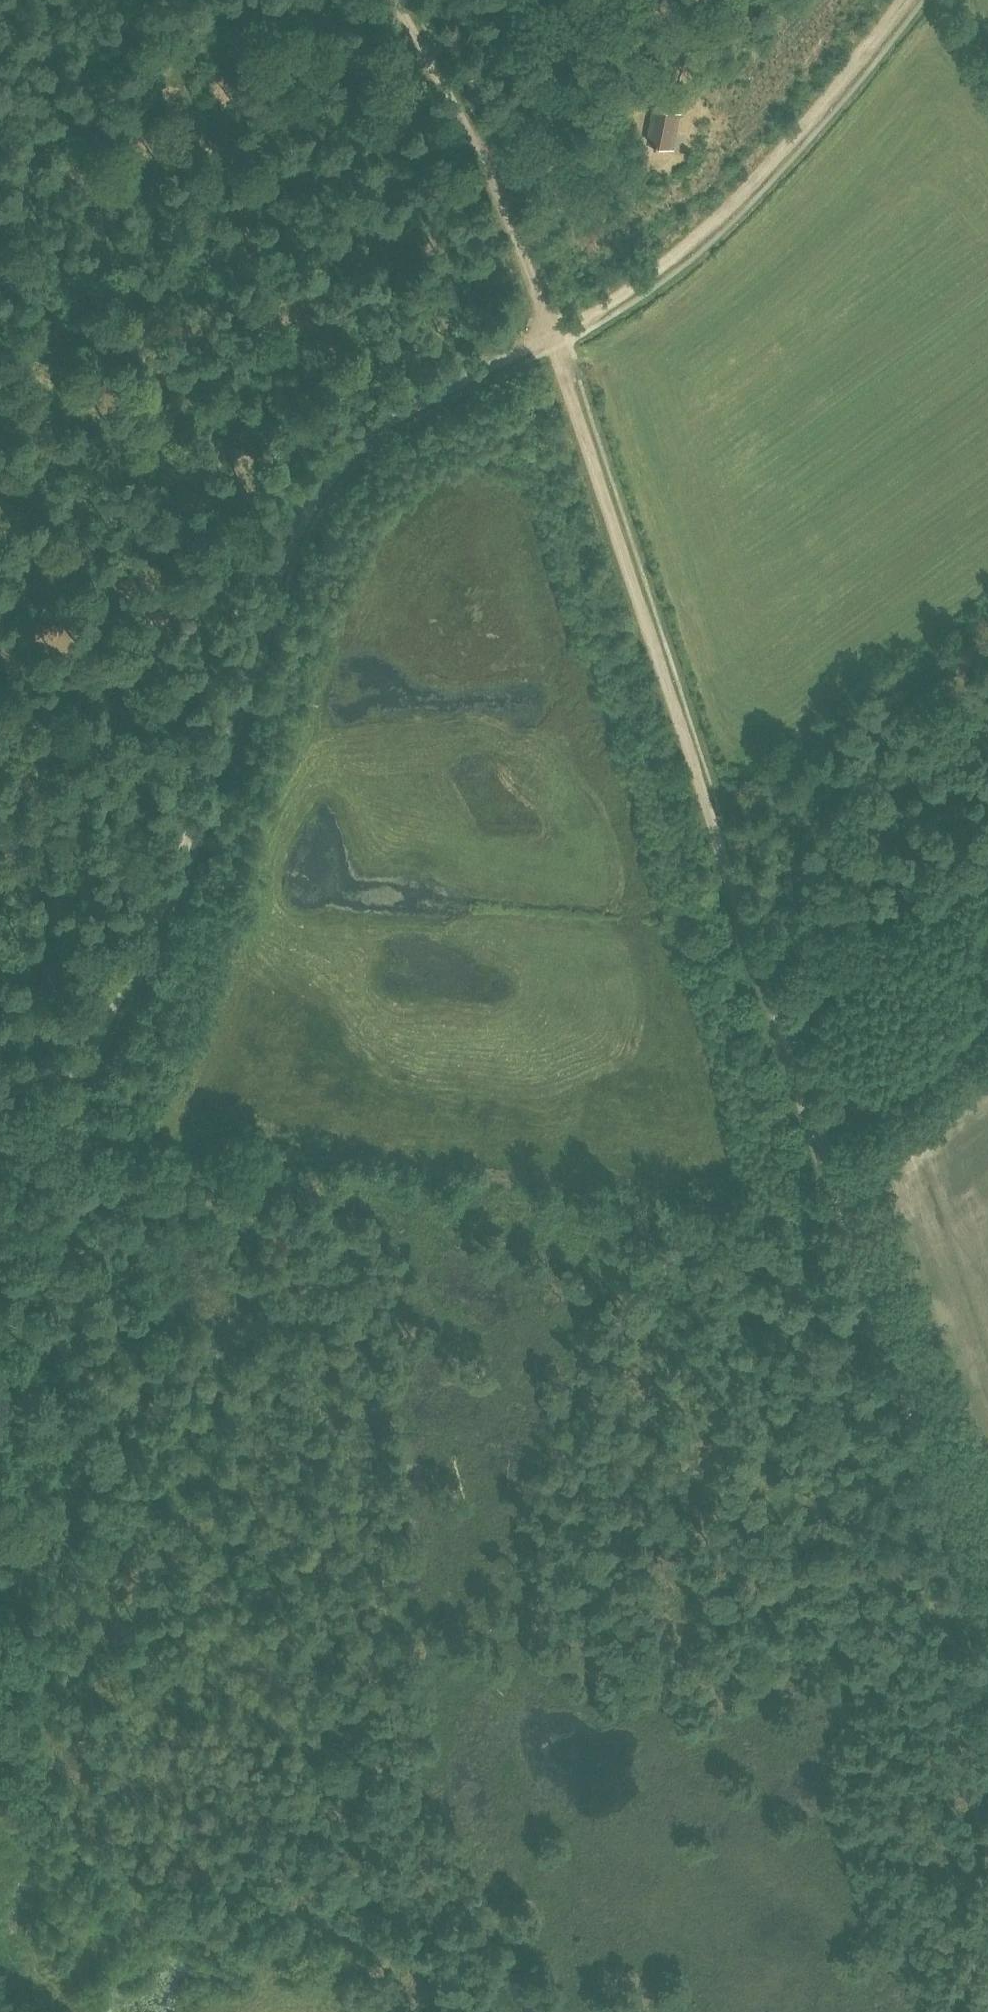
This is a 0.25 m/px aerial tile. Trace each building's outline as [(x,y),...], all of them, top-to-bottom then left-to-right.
[(681,113),(656,108),(650,142),(668,146),(670,135),(674,136),(677,121),(679,122),(681,113)]
